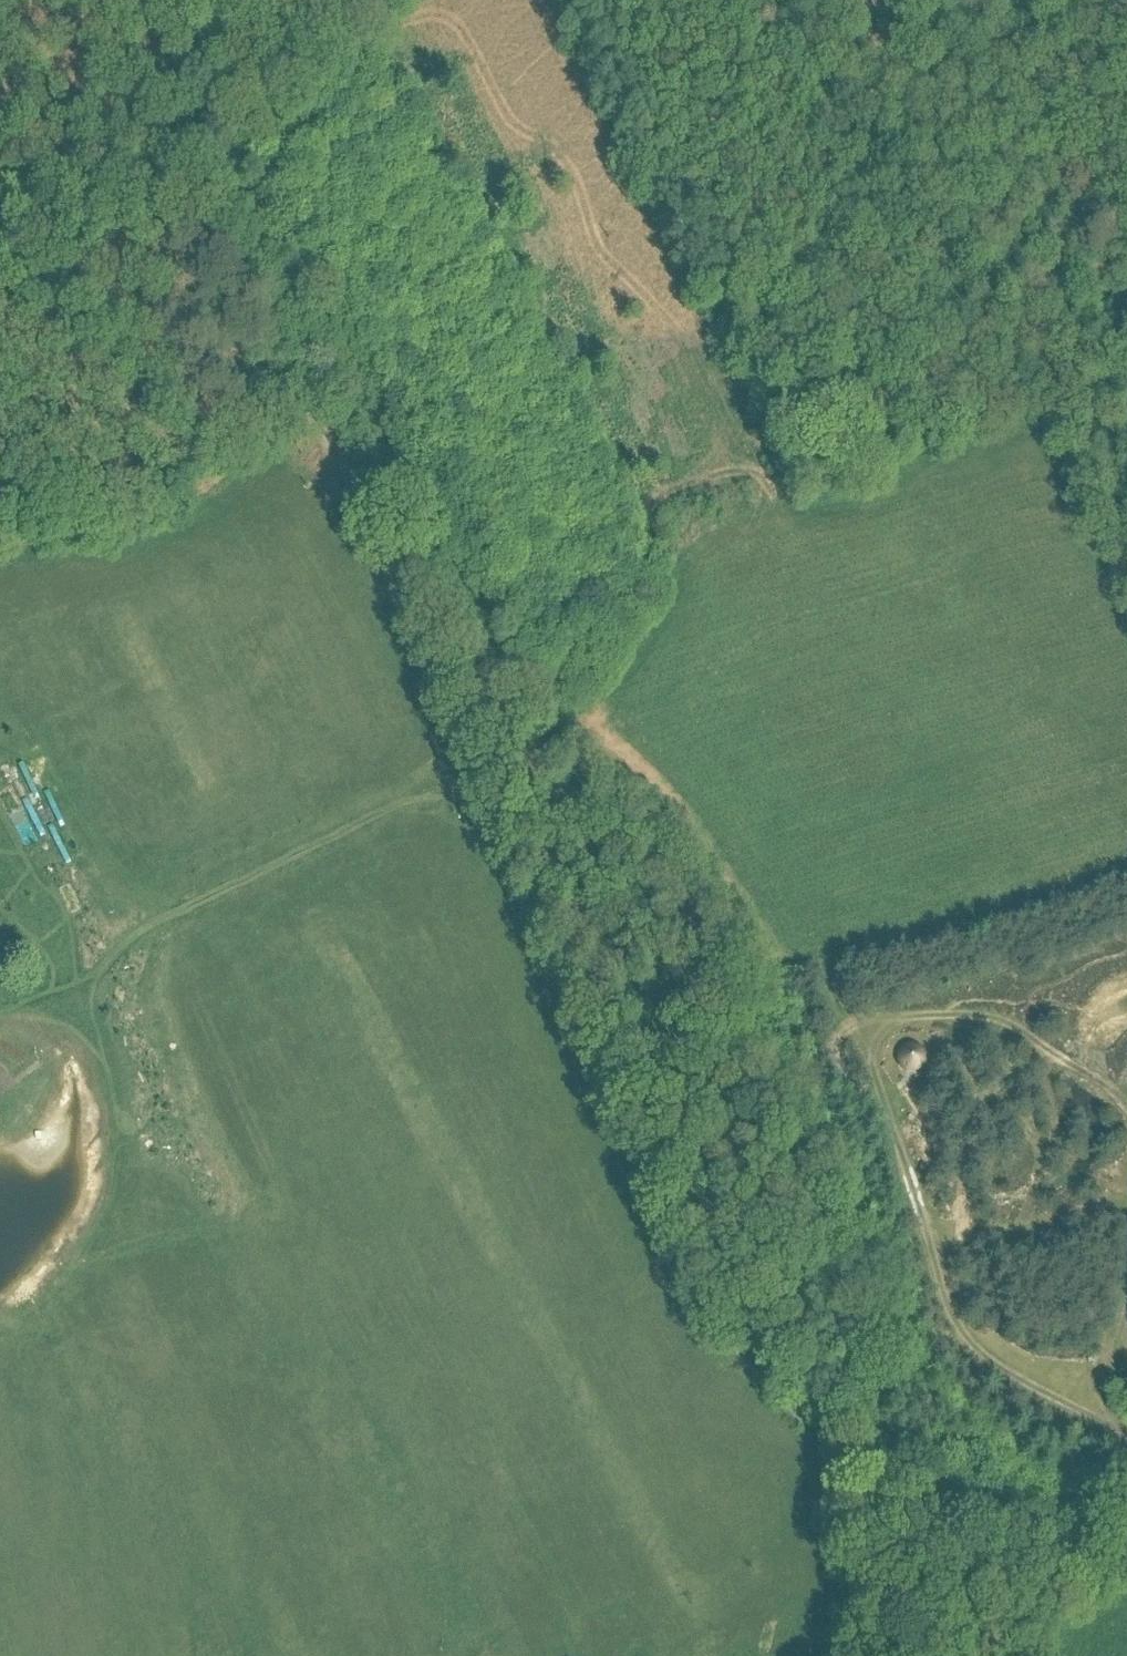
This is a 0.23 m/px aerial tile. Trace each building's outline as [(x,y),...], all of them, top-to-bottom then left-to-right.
[(917,1070),(939,1065),(935,1046),(913,1051),(917,1070)]
